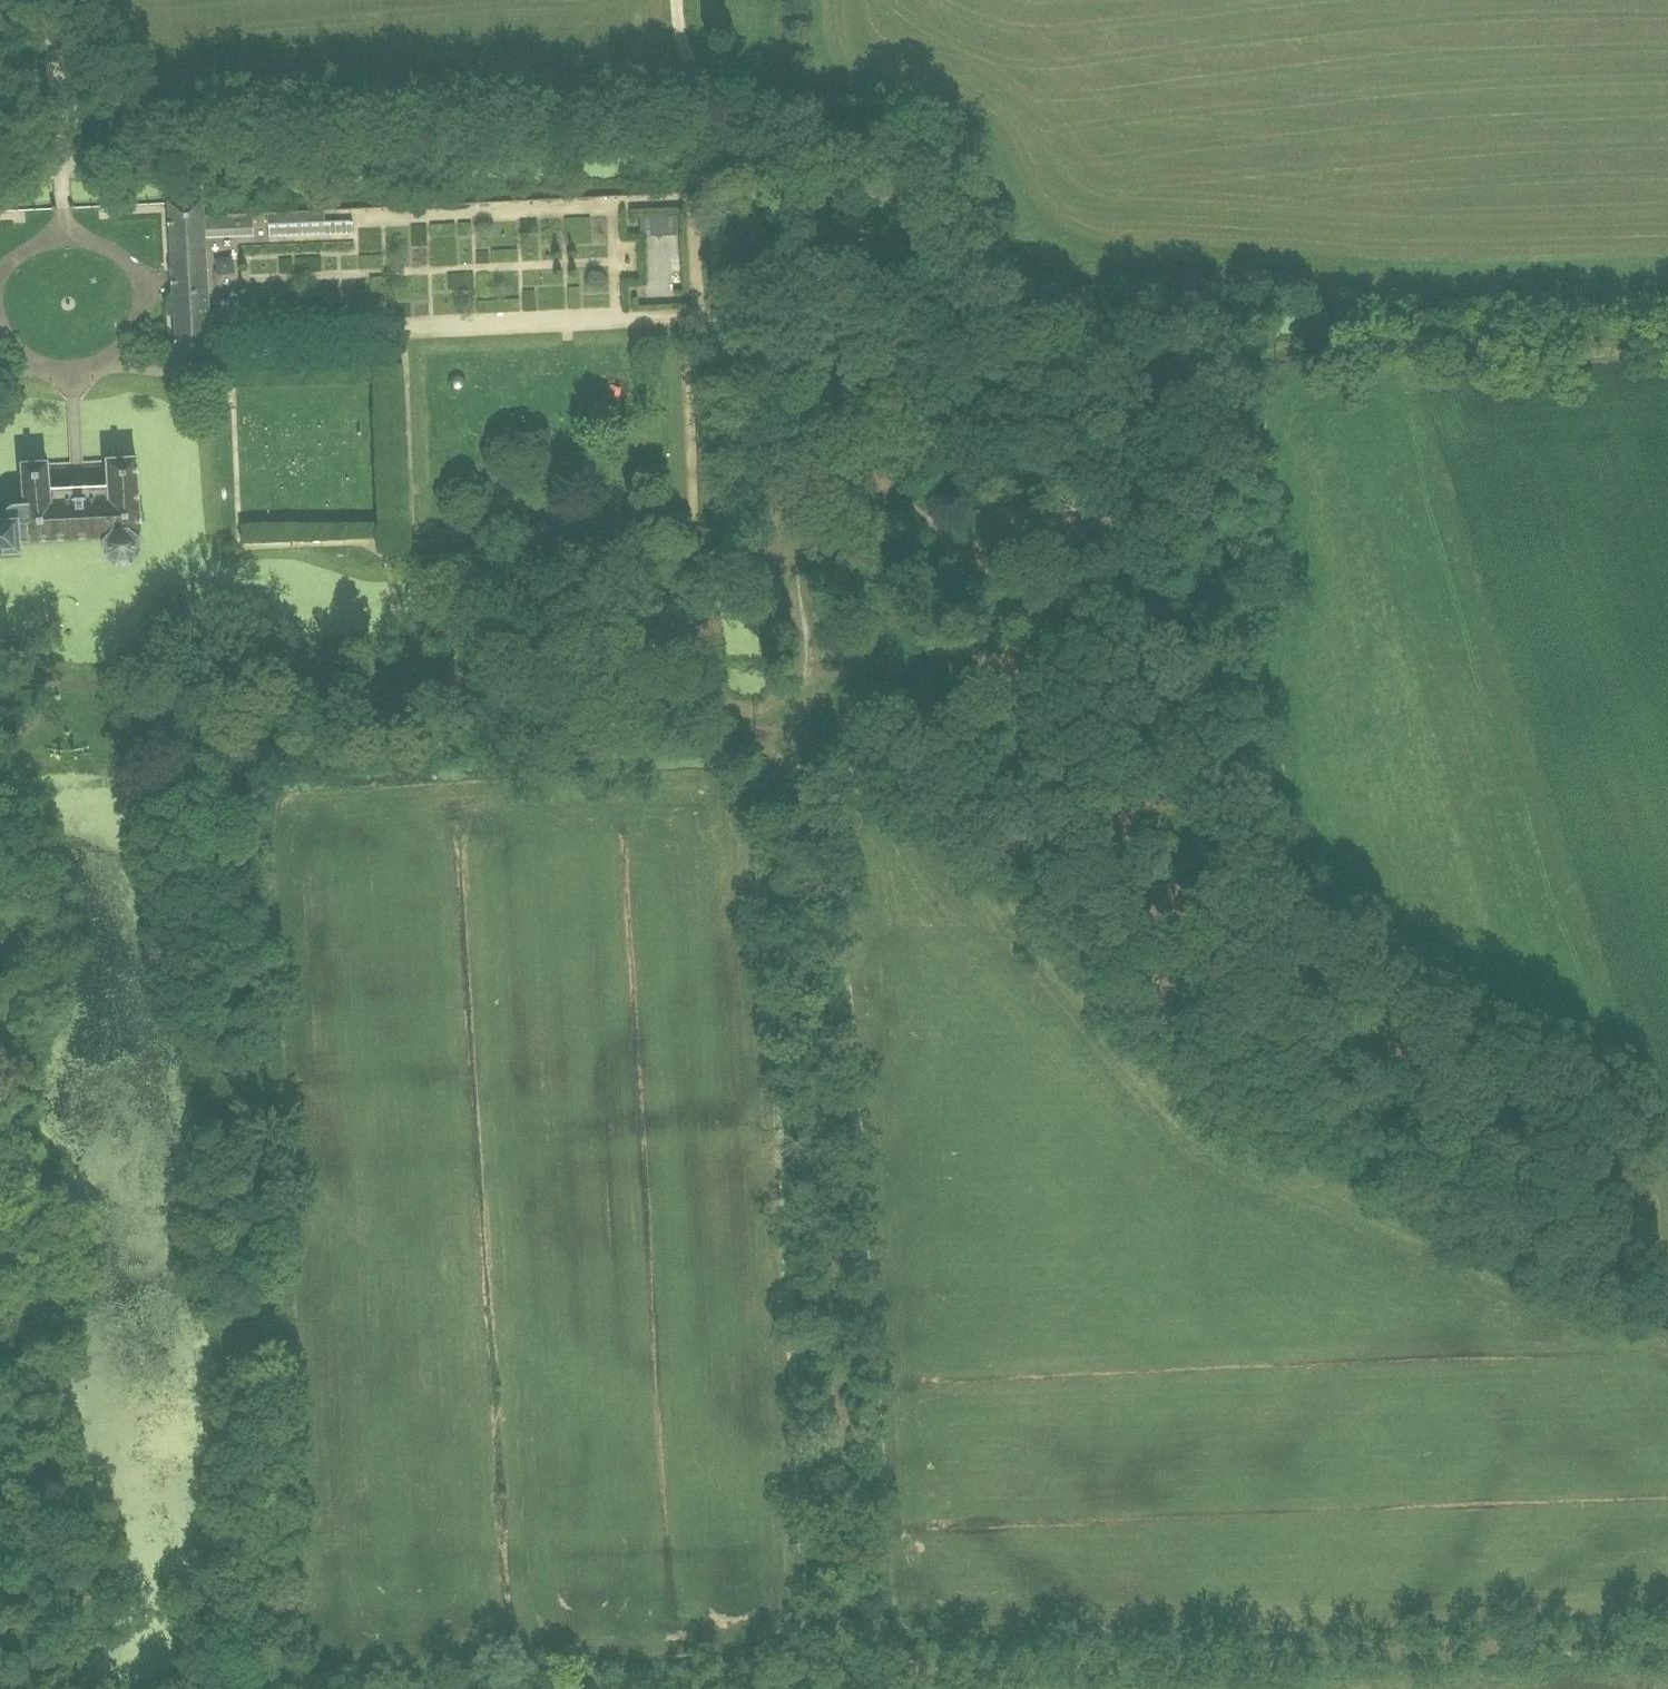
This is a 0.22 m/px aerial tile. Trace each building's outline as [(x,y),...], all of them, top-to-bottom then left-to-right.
[(479,203),(479,217),(496,216),(496,203),(479,203)] [(208,366),(203,240),(252,238),(251,216),(202,218),(201,204),(166,205),(173,368),(208,366)] [(438,226),(450,223),(448,208),(435,210),(438,226)] [(265,216),(266,240),(352,236),(351,223),(323,224),(322,213),(265,216)] [(683,234),(682,216),(660,217),(661,235),(683,234)] [(638,260),(615,262),(616,272),(638,270),(638,260)] [(321,276),(322,300),(364,299),(363,275),(321,276)] [(100,542),(101,560),(111,570),(127,570),(140,558),(135,460),(104,462),(106,490),(77,491),(47,493),(46,466),(18,467),(20,509),(20,512),(0,513),(0,559),(18,558),(18,546),(100,542)]
